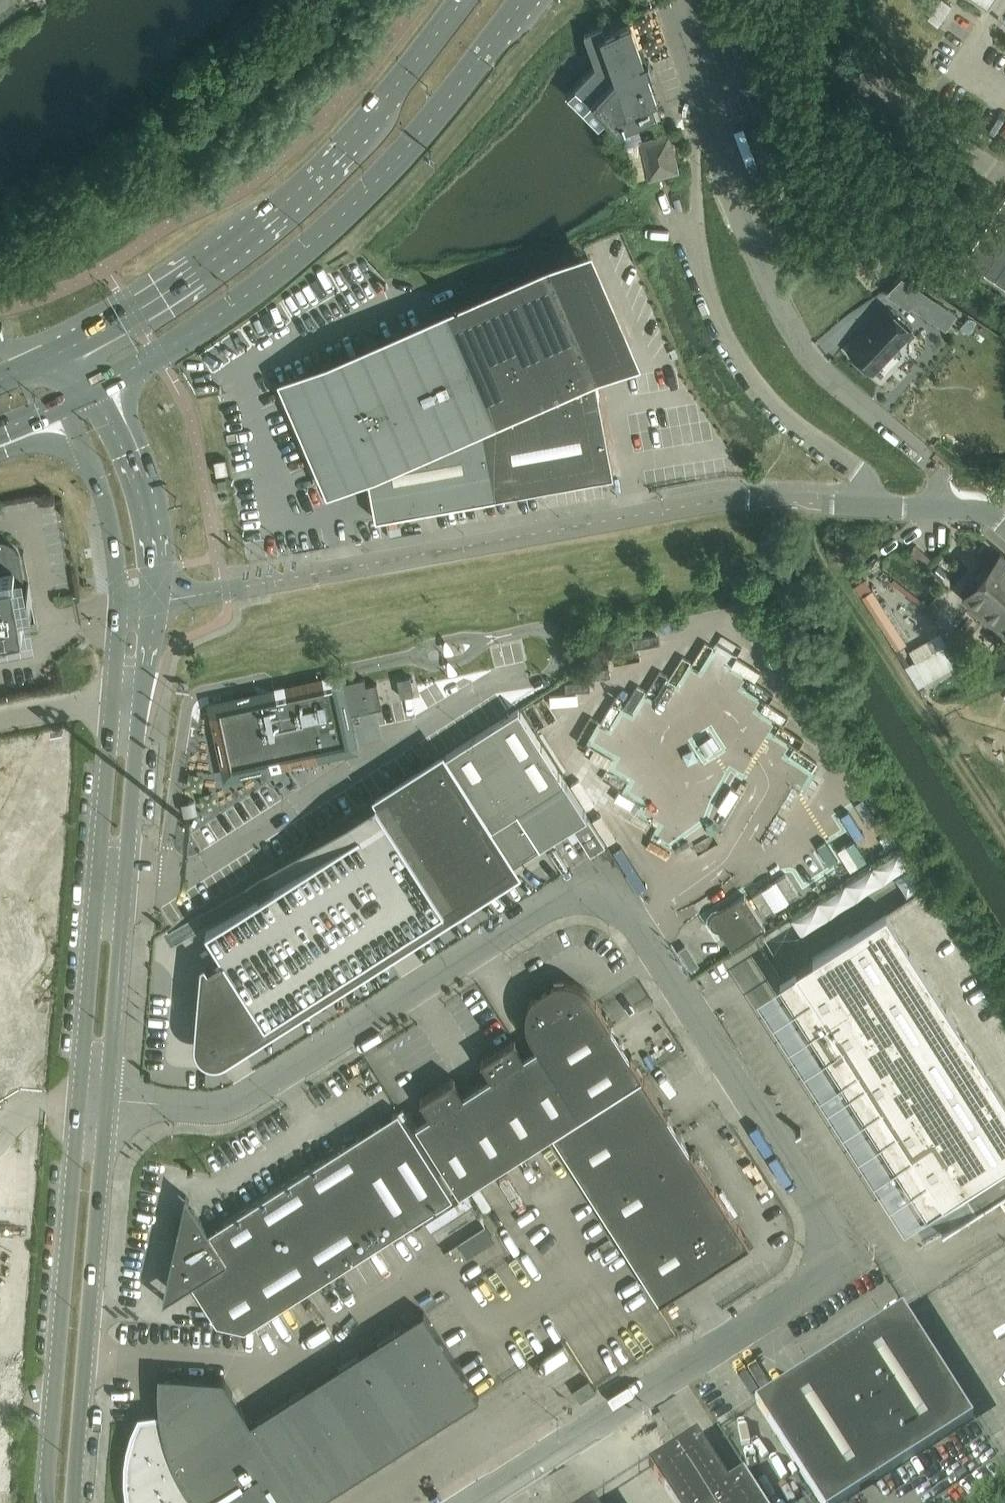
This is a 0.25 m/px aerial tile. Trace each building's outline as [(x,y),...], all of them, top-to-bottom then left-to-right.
[(989,8),(994,0),(976,0),(989,8)] [(608,34),(605,26),(604,24),(585,31),(588,41),(597,66),(578,85),(590,98),(589,100),(608,119),(620,131),(661,116),(647,75),(654,72),(650,62),(640,52),(631,26),(608,34)] [(993,137),(973,124),(967,132),(988,145),(993,137)] [(643,142),(643,143),(651,176),(651,177),(678,171),(670,136),(643,142)] [(638,179),(651,176),(643,143),(627,147),(638,179)] [(964,260),(1004,287),(1004,199),(964,260)] [(590,256),(462,311),(496,497),(614,476),(593,360),(629,345),(590,256)] [(888,309),(849,351),(873,373),(912,331),(888,309)] [(496,497),(462,311),(294,383),(307,413),(301,416),(306,425),(311,423),(333,472),(366,458),(377,519),(496,497)] [(214,461),(217,475),(229,473),(226,458),(214,461)] [(218,480),(220,489),(228,487),(227,479),(218,480)] [(18,581),(25,580),(21,556),(20,553),(19,550),(17,547),(14,544),(11,542),(8,540),(5,539),(2,538),(0,538),(0,631),(20,627),(19,623),(25,622),(18,581)] [(1001,552),(988,567),(962,597),(978,611),(1004,634),(1004,556),(1001,552)] [(947,671),(935,650),(915,662),(927,683),(947,671)] [(402,697),(415,694),(411,677),(398,680),(402,697)] [(218,716),(213,717),(217,737),(219,746),(224,766),(228,765),(230,773),(272,764),(273,768),(301,762),(300,757),(351,746),(349,734),(354,733),(350,715),(383,708),(378,684),(367,686),(365,679),(338,685),(337,682),(216,708),(218,716)] [(481,733),(375,801),(430,887),(444,909),(513,865),(573,827),(591,854),(606,845),(566,782),(519,709),(481,733)] [(249,884),(199,916),(207,929),(206,930),(224,957),(208,968),(208,969),(249,1033),(341,974),(330,956),(328,953),(430,887),(375,801),(264,872),(265,872),(249,883),(249,884)] [(249,1033),(208,969),(206,971),(203,966),(199,968),(193,1048),(194,1053),(195,1057),(198,1060),(202,1064),(207,1066),(212,1067),(217,1066),(225,1064),(520,876),(513,865),(444,909),(430,887),(328,953),(330,956),(341,974),(249,1033)] [(786,875),(776,881),(753,896),(767,917),(799,896),(786,875)] [(745,895),(720,911),(717,912),(714,913),(712,916),(711,919),(711,922),(712,925),(714,928),(717,930),(720,930),(720,931),(721,931),(733,950),(766,929),(745,895)] [(780,978),(929,1211),(962,1190),(977,1214),(1001,1198),(1004,1204),(1004,1096),(887,911),(780,978)] [(554,982),(555,983),(535,995),(535,994),(532,997),(531,999),(530,1002),(528,1006),(527,1009),(527,1012),(526,1015),(526,1019),(527,1022),(527,1025),(528,1028),(529,1032),(530,1035),(532,1038),(538,1047),(525,1055),(516,1041),(516,1040),(515,1039),(481,1061),(482,1062),(483,1062),(492,1076),(464,1094),(455,1079),(455,1078),(421,1099),(430,1114),(415,1123),(460,1192),(554,1133),(660,1298),(659,1299),(660,1300),(750,1243),(746,1235),(692,1151),(597,1002),(595,999),(594,997),(592,995),(590,992),(588,990),(585,988),(583,987),(580,985),(577,984),(575,983),(572,982),(570,982),(565,981),(562,981),(559,981),(557,981),(554,982)] [(176,1246),(168,1283),(168,1287),(175,1291),(179,1290),(191,1282),(218,1323),(246,1330),(453,1197),(399,1112),(209,1232),(196,1211),(193,1209),(185,1210),(183,1214),(178,1237),(175,1236),(173,1245),(176,1246)] [(804,1374),(805,1374),(774,1394),(773,1391),(754,1403),(818,1502),(841,1502),(972,1419),(902,1309),(877,1325),(879,1327),(863,1337),(862,1337),(804,1374)] [(160,1374),(159,1382),(159,1387),(159,1393),(160,1403),(160,1410),(161,1415),(141,1418),(135,1433),(131,1448),(128,1464),(128,1481),(130,1497),(131,1502),(314,1502),(479,1398),(424,1312),(252,1422),(224,1379),(160,1374)] [(597,1391),(589,1380),(574,1390),(581,1401),(597,1391)] [(696,1435),(648,1466),(671,1502),(762,1502),(743,1473),(727,1483),(696,1435)]
